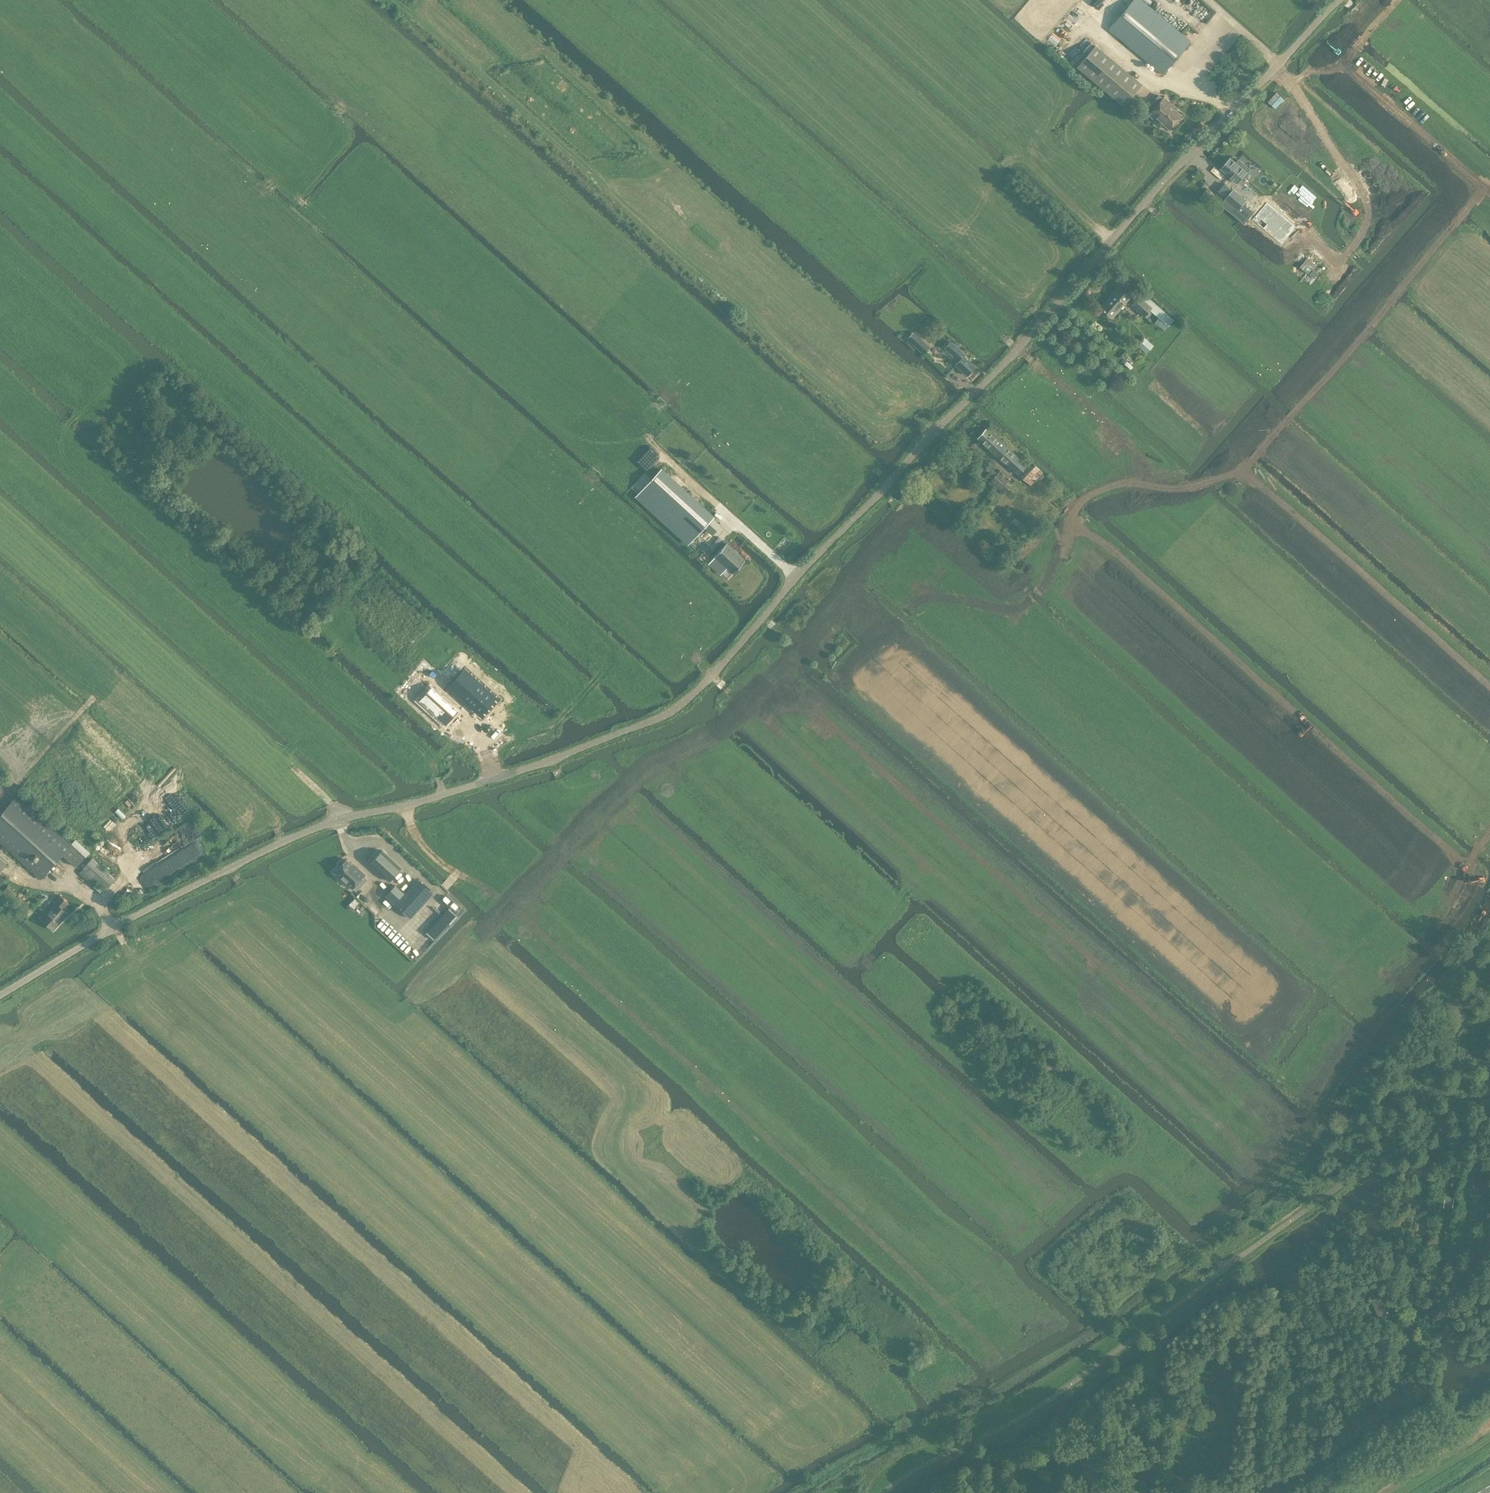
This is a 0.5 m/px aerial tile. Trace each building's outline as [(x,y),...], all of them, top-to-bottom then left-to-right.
[(1140,0),(1133,0),(1109,28),(1163,74),(1190,42),(1140,0)] [(1141,84),(1094,45),(1076,67),(1123,106),(1141,84)] [(1151,113),(1149,115),(1154,120),(1156,117),(1168,128),(1180,115),(1168,104),(1169,102),(1163,97),(1163,98),(1159,94),(1154,100),(1158,103),(1150,112),(1151,113)] [(1230,157),(1221,168),(1238,183),(1239,182),(1243,177),(1247,172),(1250,169),(1239,158),(1236,162),(1230,157)] [(1247,199),(1233,189),(1226,198),(1239,209),(1247,199)] [(1288,244),(1303,226),(1273,202),(1258,219),(1288,244)] [(1112,318),(1130,297),(1118,286),(1100,308),(1112,318)] [(1139,296),(1131,305),(1144,316),(1147,319),(1152,313),(1149,310),(1150,310),(1158,317),(1164,310),(1143,292),(1139,296)] [(914,342),(912,344),(918,349),(920,347),(926,352),(930,347),(918,337),(914,342)] [(1137,345),(1146,353),(1153,345),(1144,337),(1137,345)] [(944,348),(959,360),(955,364),(967,375),(975,367),(963,356),(965,353),(951,341),(944,348)] [(1019,474),(1027,465),(1013,453),(986,429),(978,438),(1019,474)] [(1032,462),(1020,476),(1026,481),(1027,482),(1039,468),(1038,467),(1032,462)] [(660,469),(636,495),(688,543),(713,516),(660,469)] [(993,486),(1003,494),(1012,484),(998,472),(987,484),(991,488),(993,486)] [(715,556),(709,562),(721,573),(726,567),(733,573),(744,560),(726,543),(715,556)] [(456,690),(482,713),(494,699),(469,676),(456,690)] [(63,854),(76,866),(84,857),(71,846),(71,845),(17,796),(0,814),(0,841),(41,879),(63,854)] [(401,867),(400,867),(390,858),(382,850),(370,863),(389,881),(401,867)] [(93,884),(97,880),(106,889),(115,879),(92,858),(83,868),(84,868),(80,873),(93,884)] [(352,864),(346,859),(334,872),(340,877),(339,879),(344,884),(346,883),(352,889),(353,888),(356,891),(367,879),(364,876),(365,874),(353,863),(352,864)] [(409,917),(432,892),(418,879),(395,904),(409,917)] [(100,892),(103,888),(98,883),(94,886),(100,892)] [(404,893),(395,885),(385,896),(394,904),(404,893)] [(64,910),(69,904),(59,895),(53,901),(55,902),(41,918),(54,930),(68,913),(64,910)] [(449,907),(441,916),(449,923),(450,924),(458,916),(449,907)] [(449,923),(441,916),(426,932),(434,940),(449,923)] [(1483,1183),(1465,1181),(1464,1191),(1483,1193),(1483,1183)] [(1435,1297),(1444,1299),(1446,1286),(1438,1285),(1435,1297)] [(1380,1319),(1388,1316),(1381,1297),(1372,1300),(1380,1319)]
